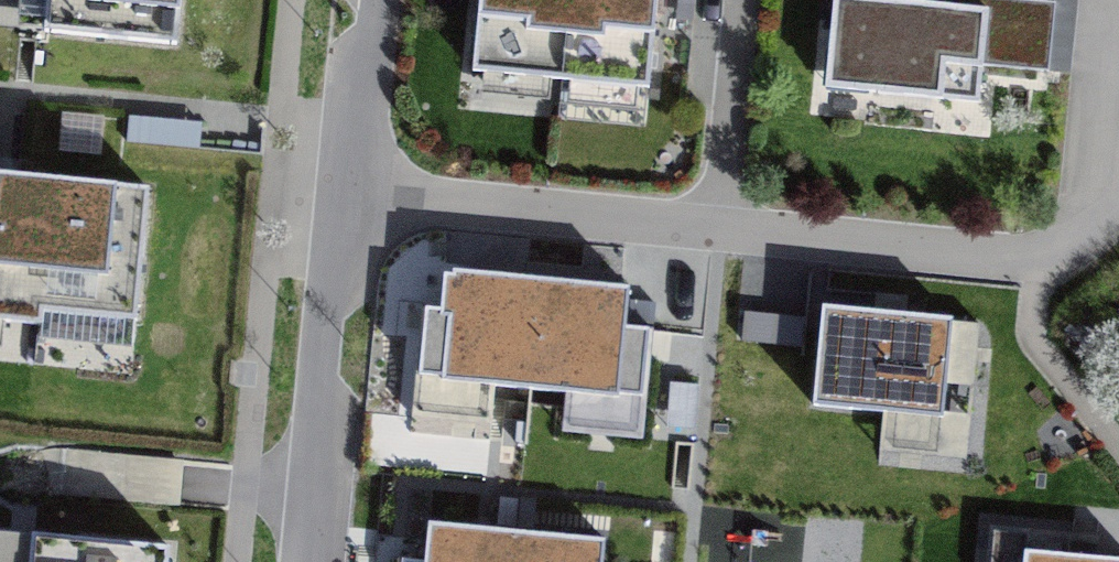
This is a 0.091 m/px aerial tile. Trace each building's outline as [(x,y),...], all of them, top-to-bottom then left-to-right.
[(53,38),(180,48),(184,0),(56,0),(53,38)] [(474,71),(647,87),(655,0),(480,0),(474,71)] [(887,0),(834,0),(825,88),(978,103),(982,63),(1046,70),(1053,0),(988,0),(987,10),(938,5),(887,0)] [(137,335),(151,189),(0,174),(0,321),(137,335)] [(622,282),(444,268),(440,320),(435,378),(614,392),(618,341),(622,282)] [(955,312),(824,303),(816,407),(947,417),(955,312)] [(428,522),(425,561),(604,561),(606,536),(428,522)] [(170,547),(12,532),(9,561),(169,561),(170,547)] [(1033,561),(1118,561),(1086,557),(1034,551),(1033,561)]
